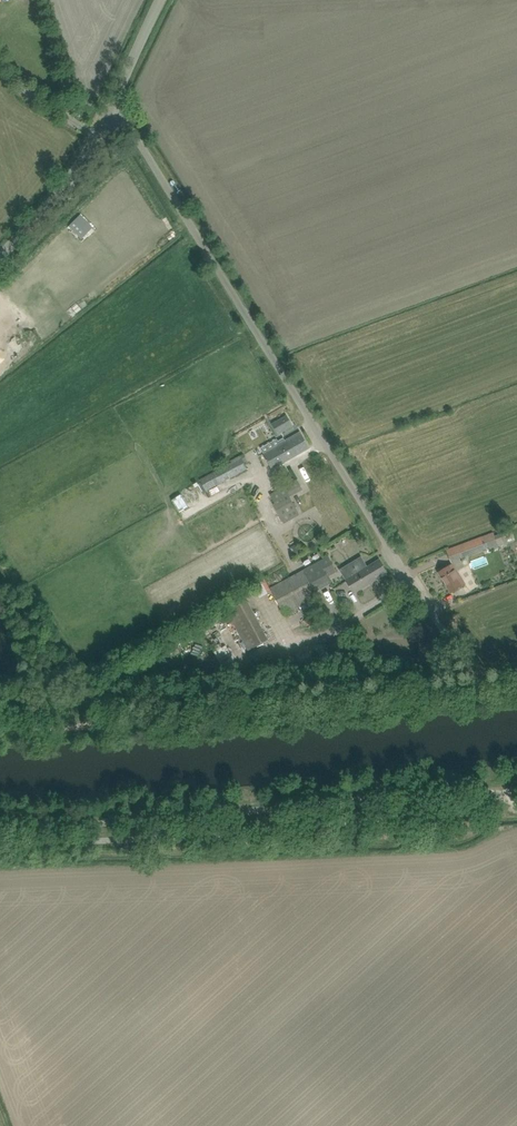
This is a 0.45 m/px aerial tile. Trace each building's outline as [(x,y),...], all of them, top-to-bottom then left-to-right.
[(81,238),(92,227),(80,215),(69,226),(81,238)] [(270,424),(271,426),(276,435),(292,425),(289,419),(278,425),(276,421),(270,424)] [(264,453),(272,468),(299,452),(309,447),(301,433),(291,438),(264,453)] [(219,469),(200,479),(206,491),(225,480),(225,481),(230,478),(247,469),(243,462),(247,460),(243,453),(228,461),(217,466),(219,469)] [(297,479),(271,493),(284,521),(298,515),(290,496),(302,490),(297,479)] [(172,500),(179,512),(188,506),(181,495),(172,500)] [(453,564),(439,572),(452,592),(462,586),(458,579),(461,577),(457,571),(464,567),(458,558),(487,547),(488,551),(499,547),(494,533),(447,550),(451,561),(453,564)] [(350,570),(343,574),(354,592),(378,578),(388,573),(380,560),(368,567),(362,556),(352,562),(355,568),(350,570)] [(327,577),(337,572),(328,557),(303,571),(271,588),(285,614),(317,597),(314,592),(331,583),(327,577)] [(248,600),(227,611),(248,650),(268,639),(248,600)] [(214,650),(220,665),(234,659),(228,644),(214,650)]
